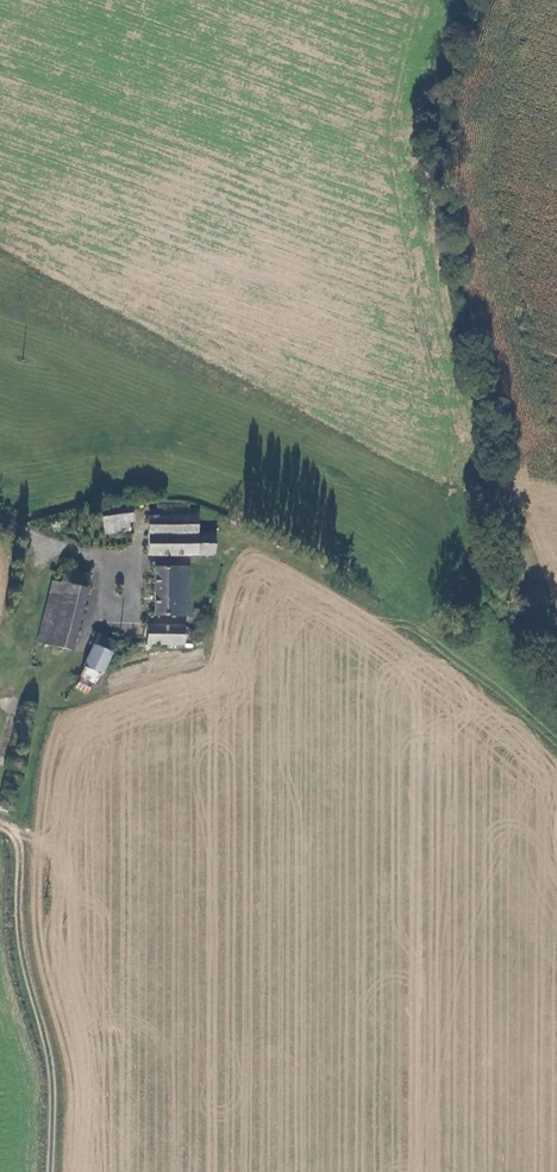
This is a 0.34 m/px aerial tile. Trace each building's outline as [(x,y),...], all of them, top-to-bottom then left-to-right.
[(103,511),(106,527),(129,522),(134,521),(131,505),(103,511)] [(150,511),(151,534),(199,534),(198,510),(150,511)] [(129,522),(106,527),(108,535),(131,531),(129,522)] [(151,555),(216,555),(216,533),(199,534),(151,534),(151,555)] [(192,617),(192,567),(157,567),(157,617),(192,617)] [(67,569),(63,582),(85,588),(89,574),(67,569)] [(63,582),(51,579),(36,640),(73,650),(89,589),(85,588),(63,582)] [(197,618),(210,621),(212,612),(199,609),(197,618)] [(149,626),(149,643),(187,645),(186,640),(188,642),(194,642),(197,639),(197,631),(193,629),(187,629),(187,626),(149,626)] [(85,671),(83,676),(98,684),(102,672),(105,673),(117,643),(100,635),(86,666),(85,671)]
